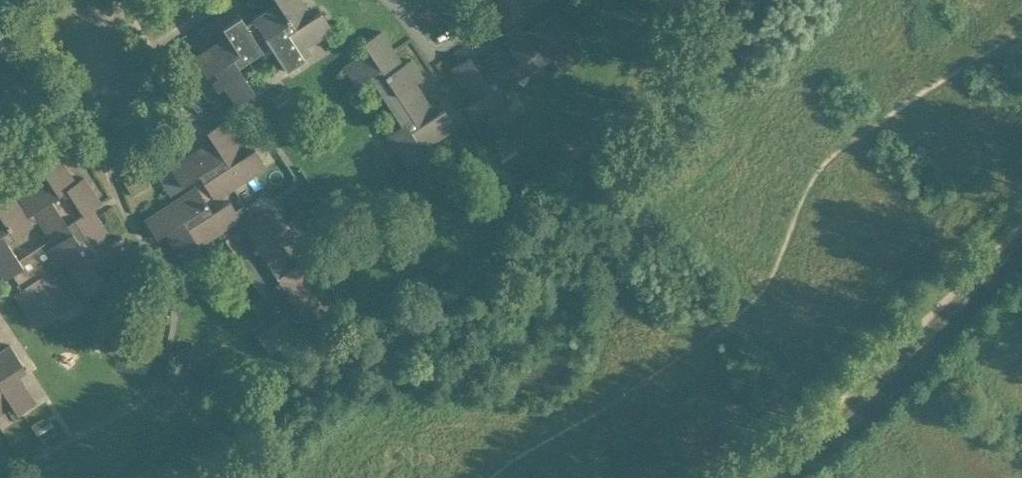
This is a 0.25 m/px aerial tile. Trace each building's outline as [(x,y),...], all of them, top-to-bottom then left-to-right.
[(287,70),(304,59),(302,57),(310,52),(306,45),(332,29),(320,10),(311,16),(301,0),(275,0),(277,3),(245,24),(240,15),(221,27),(227,35),(193,57),(205,75),(210,72),(214,79),(211,81),(217,90),(223,86),(235,104),(253,92),(237,66),(269,45),(285,71),(287,70)] [(464,108),(475,125),(476,126),(511,103),(500,86),(549,54),(559,71),(578,59),(561,34),(570,29),(558,11),(524,32),(519,24),(501,36),(506,44),(474,65),(469,57),(450,69),(472,102),(464,108)] [(381,30),(364,41),(362,42),(368,51),(343,67),(354,86),(371,75),(403,123),(386,134),(409,169),(427,157),(421,149),(455,127),(443,109),(435,115),(414,83),(423,77),(411,59),(403,64),(381,30)] [(281,106),(285,112),(297,104),(291,95),(287,97),(283,91),(272,99),(278,108),(281,106)] [(144,219),(155,236),(156,238),(164,233),(186,266),(204,254),(199,246),(221,231),(226,238),(224,239),(262,298),(250,305),(261,322),(252,328),(268,353),(298,334),(288,319),(299,312),(304,321),(323,309),(307,283),(315,278),(303,259),(294,265),(274,233),(282,228),(270,209),(254,220),(249,212),(240,218),(229,200),(219,206),(215,199),(266,166),(254,148),(246,153),(224,120),(206,132),(211,140),(170,167),(181,186),(191,180),(195,186),(144,219)] [(499,158),(505,168),(517,160),(513,154),(517,152),(511,142),(499,150),(503,156),(499,158)] [(37,328),(72,305),(54,278),(62,273),(58,266),(65,262),(87,295),(105,284),(100,275),(134,254),(122,235),(113,241),(92,209),(101,203),(84,177),(75,182),(59,157),(41,169),(46,177),(14,198),(9,189),(0,195),(0,271),(4,278),(12,273),(21,288),(14,293),(37,328)] [(11,405),(17,413),(35,401),(19,376),(25,372),(20,363),(22,362),(10,344),(0,350),(0,412),(11,405)] [(44,417),(31,425),(37,435),(41,432),(45,438),(57,431),(51,421),(47,423),(44,417)]
